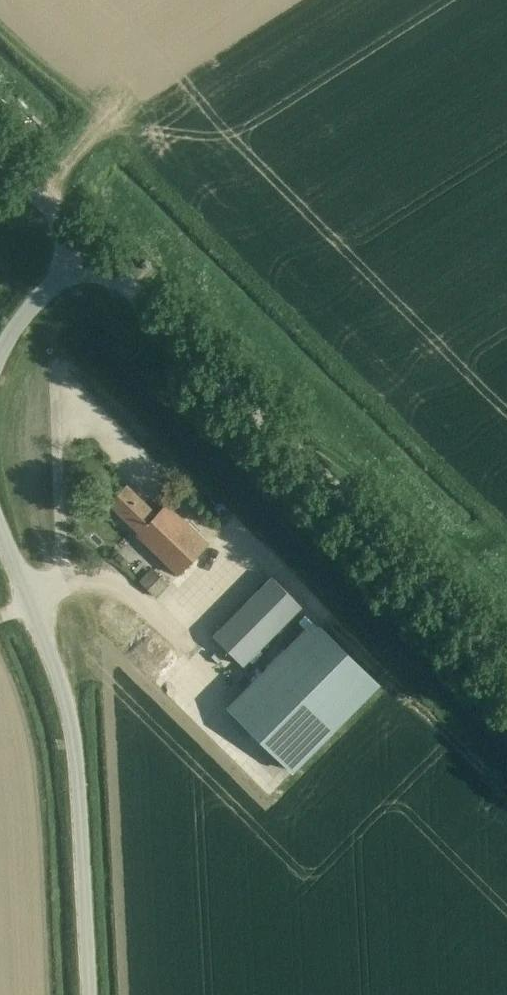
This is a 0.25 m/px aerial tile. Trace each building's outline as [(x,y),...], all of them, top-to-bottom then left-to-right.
[(146,270),(151,265),(145,260),(141,265),(146,270)] [(156,512),(127,484),(109,502),(137,531),(135,532),(177,574),(207,544),(166,503),(156,512)] [(152,567),(139,581),(156,598),(169,584),(152,567)] [(243,665),(301,606),(271,576),(213,635),(243,665)] [(376,684),(310,620),(224,709),(290,772),(376,684)]
